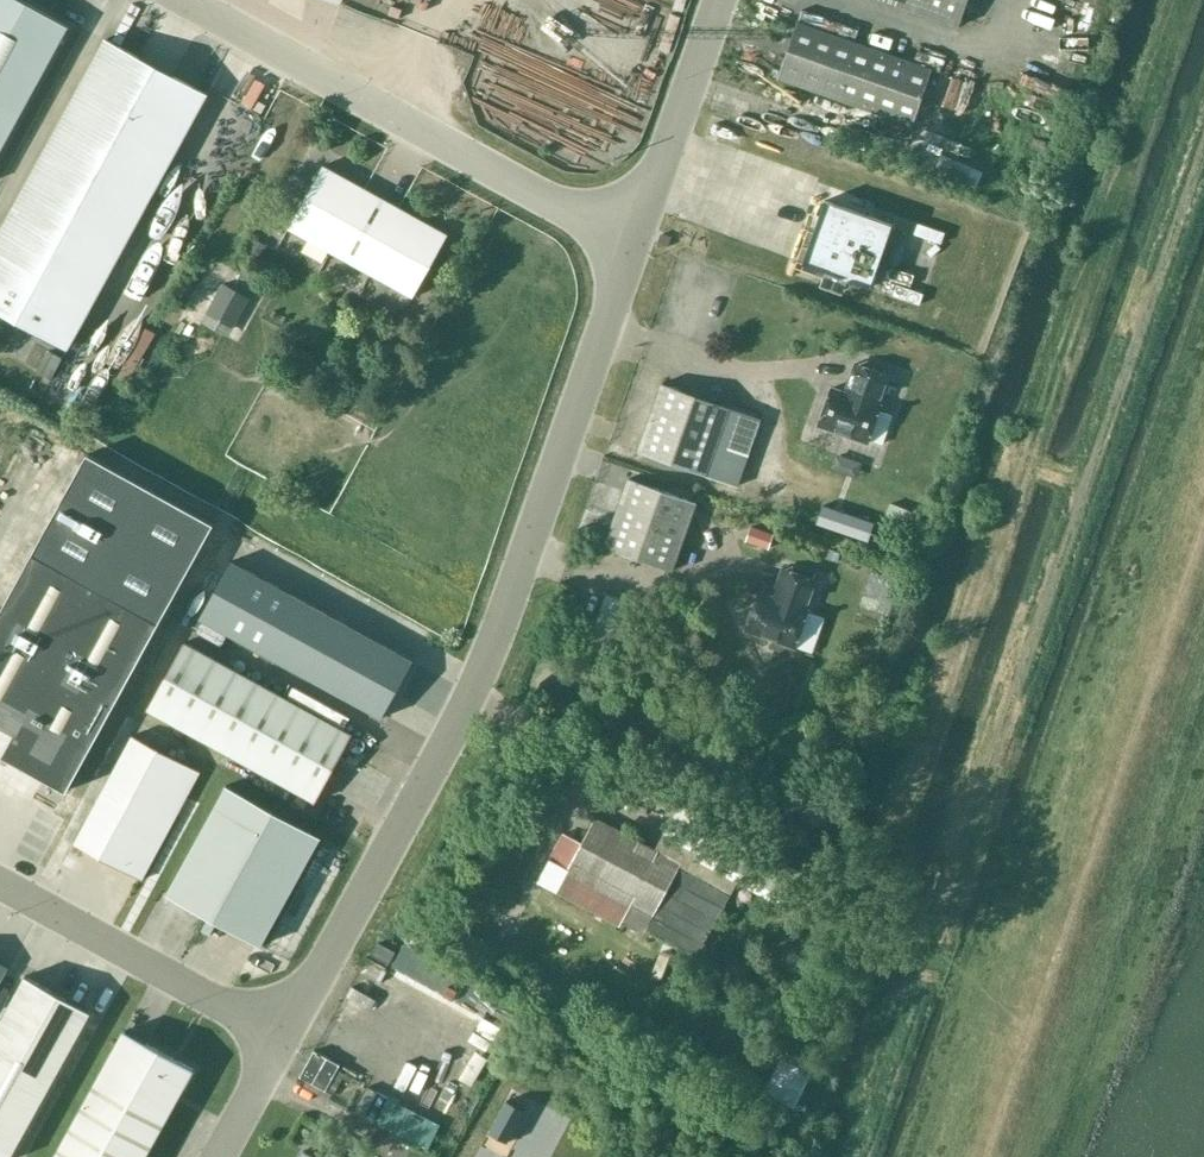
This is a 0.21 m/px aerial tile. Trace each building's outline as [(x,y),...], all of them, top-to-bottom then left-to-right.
[(68,26),(22,0),(0,0),(0,151),(68,26)] [(958,25),(967,0),(887,0),(958,25)] [(931,69),(796,21),(777,78),(912,125),(931,69)] [(105,38),(0,230),(0,307),(69,344),(206,93),(105,38)] [(447,234),(322,165),(287,228),(412,297),(447,234)] [(891,223),(824,200),(802,263),(825,271),(819,285),(842,293),(847,278),(869,286),(891,223)] [(672,236),(660,232),(657,241),(668,246),(672,236)] [(249,298),(222,283),(201,321),(228,336),(249,298)] [(155,333),(145,328),(117,378),(127,383),(155,333)] [(831,387),(828,396),(817,425),(867,443),(880,405),(879,404),(889,375),(855,363),(844,392),(831,387)] [(705,475),(729,406),(661,382),(637,451),(705,475)] [(695,502),(628,478),(603,547),(671,570),(695,502)] [(31,553),(0,610),(0,726),(13,733),(1,755),(65,791),(158,622),(31,553)] [(412,660),(230,560),(199,618),(381,718),(412,660)] [(772,597),(758,592),(745,630),(794,647),(807,609),(806,609),(816,580),(782,567),(772,597)] [(588,638),(615,647),(631,602),(604,592),(588,638)] [(314,801),(351,734),(183,642),(146,709),(314,801)] [(108,780),(107,780),(73,843),(141,880),(175,816),(199,771),(131,737),(108,780)] [(806,754),(800,741),(785,747),(791,761),(806,754)] [(166,894),(260,945),(320,836),(225,785),(166,894)] [(713,819),(687,805),(674,830),(699,844),(696,850),(785,899),(799,873),(710,824),(713,819)] [(677,869),(680,863),(594,817),(566,870),(554,891),(619,926),(630,905),(651,916),(645,928),(696,956),(729,896),(691,876),(677,869)] [(394,951),(378,942),(371,955),(387,964),(394,951)] [(728,1008),(754,999),(743,967),(717,976),(728,1008)] [(90,1011),(24,976),(0,1019),(0,1156),(9,1156),(90,1011)] [(123,1030),(53,1156),(143,1156),(192,1068),(123,1030)] [(331,1042),(309,1080),(349,1103),(369,1065),(331,1042)] [(812,1060),(787,1048),(766,1092),(764,1091),(758,1104),(783,1116),(789,1104),(793,1106),(809,1073),(807,1072),(812,1060)] [(488,1132),(507,1142),(524,1110),(506,1100),(488,1132)]
